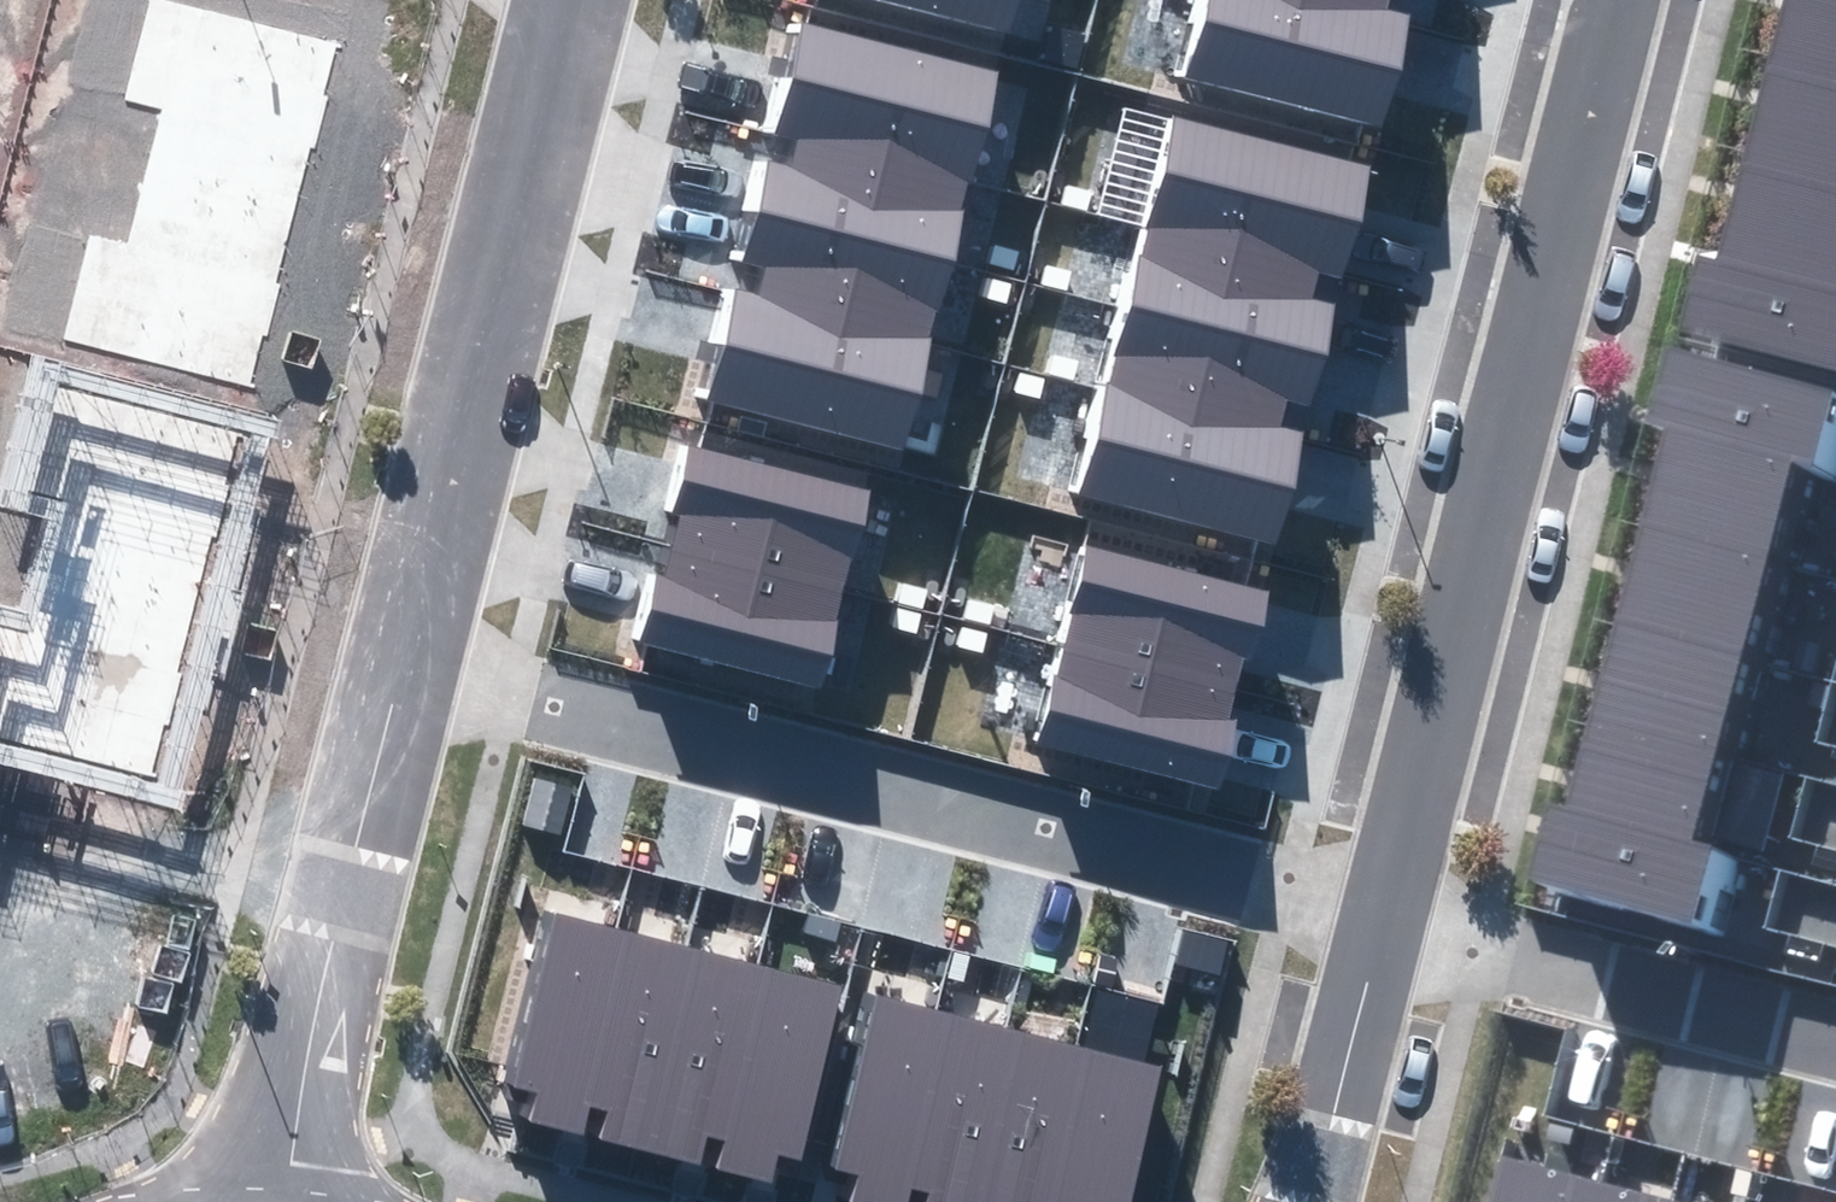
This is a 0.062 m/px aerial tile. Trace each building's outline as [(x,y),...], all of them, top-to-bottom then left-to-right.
[(123,99),(164,109),(312,146),(316,147),(329,96),(325,95),(338,43),(167,0),(148,0),(123,99)] [(1011,36),(1021,0),(879,0),(1011,36)] [(1173,80),(1381,135),(1401,60),(1411,23),(1386,17),(1323,0),(1194,0),(1173,80)] [(1386,17),(1390,0),(1323,0),(1386,17)] [(1801,64),(1835,73),(1835,0),(1818,0),(1801,64)] [(792,134),(972,182),(1001,73),(795,15),(771,98),(763,126),(792,134)] [(1776,159),(1835,175),(1835,73),(1801,64),(1776,159)] [(145,177),(294,215),(312,146),(164,109),(151,157),(145,177)] [(1170,114),(1140,223),(1320,271),(1349,279),(1359,239),(1377,168),(1170,114)] [(954,254),(972,182),(792,134),(784,160),(761,154),(755,175),(748,198),(954,254)] [(1751,255),(1835,277),(1835,175),(1776,159),(1751,255)] [(128,244),(276,283),(294,215),(145,177),(128,244)] [(748,289),(931,338),(954,254),(748,198),(739,229),(733,254),(756,260),(748,289)] [(1320,271),(1140,223),(1119,295),(1326,349),(1331,326),(1336,304),(1313,298),(1320,271)] [(128,244),(89,234),(59,340),(250,389),(263,335),(268,336),(281,285),(276,283),(128,244)] [(1751,255),(1733,250),(1712,327),(1835,360),(1835,277),(1751,255)] [(693,394),(901,450),(931,338),(748,289),(723,282),(710,328),(693,394)] [(1119,295),(1097,379),(1280,428),(1287,399),(1311,405),(1320,372),(1326,349),(1119,295)] [(1698,450),(1823,482),(1835,485),(1835,399),(1704,365),(1683,446),(1698,450)] [(223,507),(241,429),(39,378),(18,455),(223,507)] [(1097,379),(1067,490),(1275,546),(1290,489),(1305,434),(1280,428),(1097,379)] [(872,493),(680,444),(673,473),(663,509),(680,514),(672,546),(844,590),(852,558),(855,559),(872,493)] [(1698,450),(1674,543),(1799,575),(1823,482),(1698,450)] [(198,612),(223,507),(18,455),(5,506),(51,518),(36,572),(198,612)] [(1674,543),(1649,637),(1774,669),(1799,575),(1674,543)] [(1267,625),(1275,590),(1087,544),(1063,643),(1236,685),(1244,654),(1259,658),(1267,625)] [(643,587),(629,639),(821,688),(839,622),(836,622),(844,590),(672,546),(664,576),(647,571),(643,587)] [(198,612),(36,572),(25,616),(0,609),(0,659),(175,702),(198,612)] [(1649,637),(1625,730),(1750,763),(1774,669),(1649,637)] [(1039,737),(1223,782),(1231,749),(1238,718),(1229,716),(1236,685),(1063,643),(1039,737)] [(175,702),(0,659),(0,741),(156,779),(175,702)] [(1625,730),(1601,824),(1726,856),(1750,763),(1625,730)] [(1726,856),(1601,824),(1585,820),(1564,900),(1723,941),(1744,861),(1726,856)] [(617,930),(545,913),(503,1085),(537,1093),(530,1121),(568,1130),(617,930)] [(617,930),(568,1130),(585,1134),(592,1106),(608,1110),(601,1139),(641,1148),(690,948),(617,930)] [(759,964),(690,948),(641,1148),(701,1163),(707,1138),(715,1140),(759,964)] [(845,986),(759,964),(715,1140),(725,1142),(718,1168),(771,1181),(778,1153),(802,1159),(845,986)] [(937,1015),(879,1000),(835,1172),(856,1177),(850,1201),(889,1201),(937,1015)] [(1005,1031),(937,1015),(889,1201),(908,1201),(912,1188),(931,1192),(928,1201),(961,1201),(1005,1031)] [(1005,1031),(961,1201),(1032,1201),(1072,1044),(1005,1031)] [(1072,1044),(1032,1201),(1133,1201),(1166,1067),(1072,1044)] [(1598,1184),(1502,1156),(1489,1201),(1593,1201),(1598,1184)] [(1598,1184),(1593,1201),(1667,1201),(1598,1184)]
